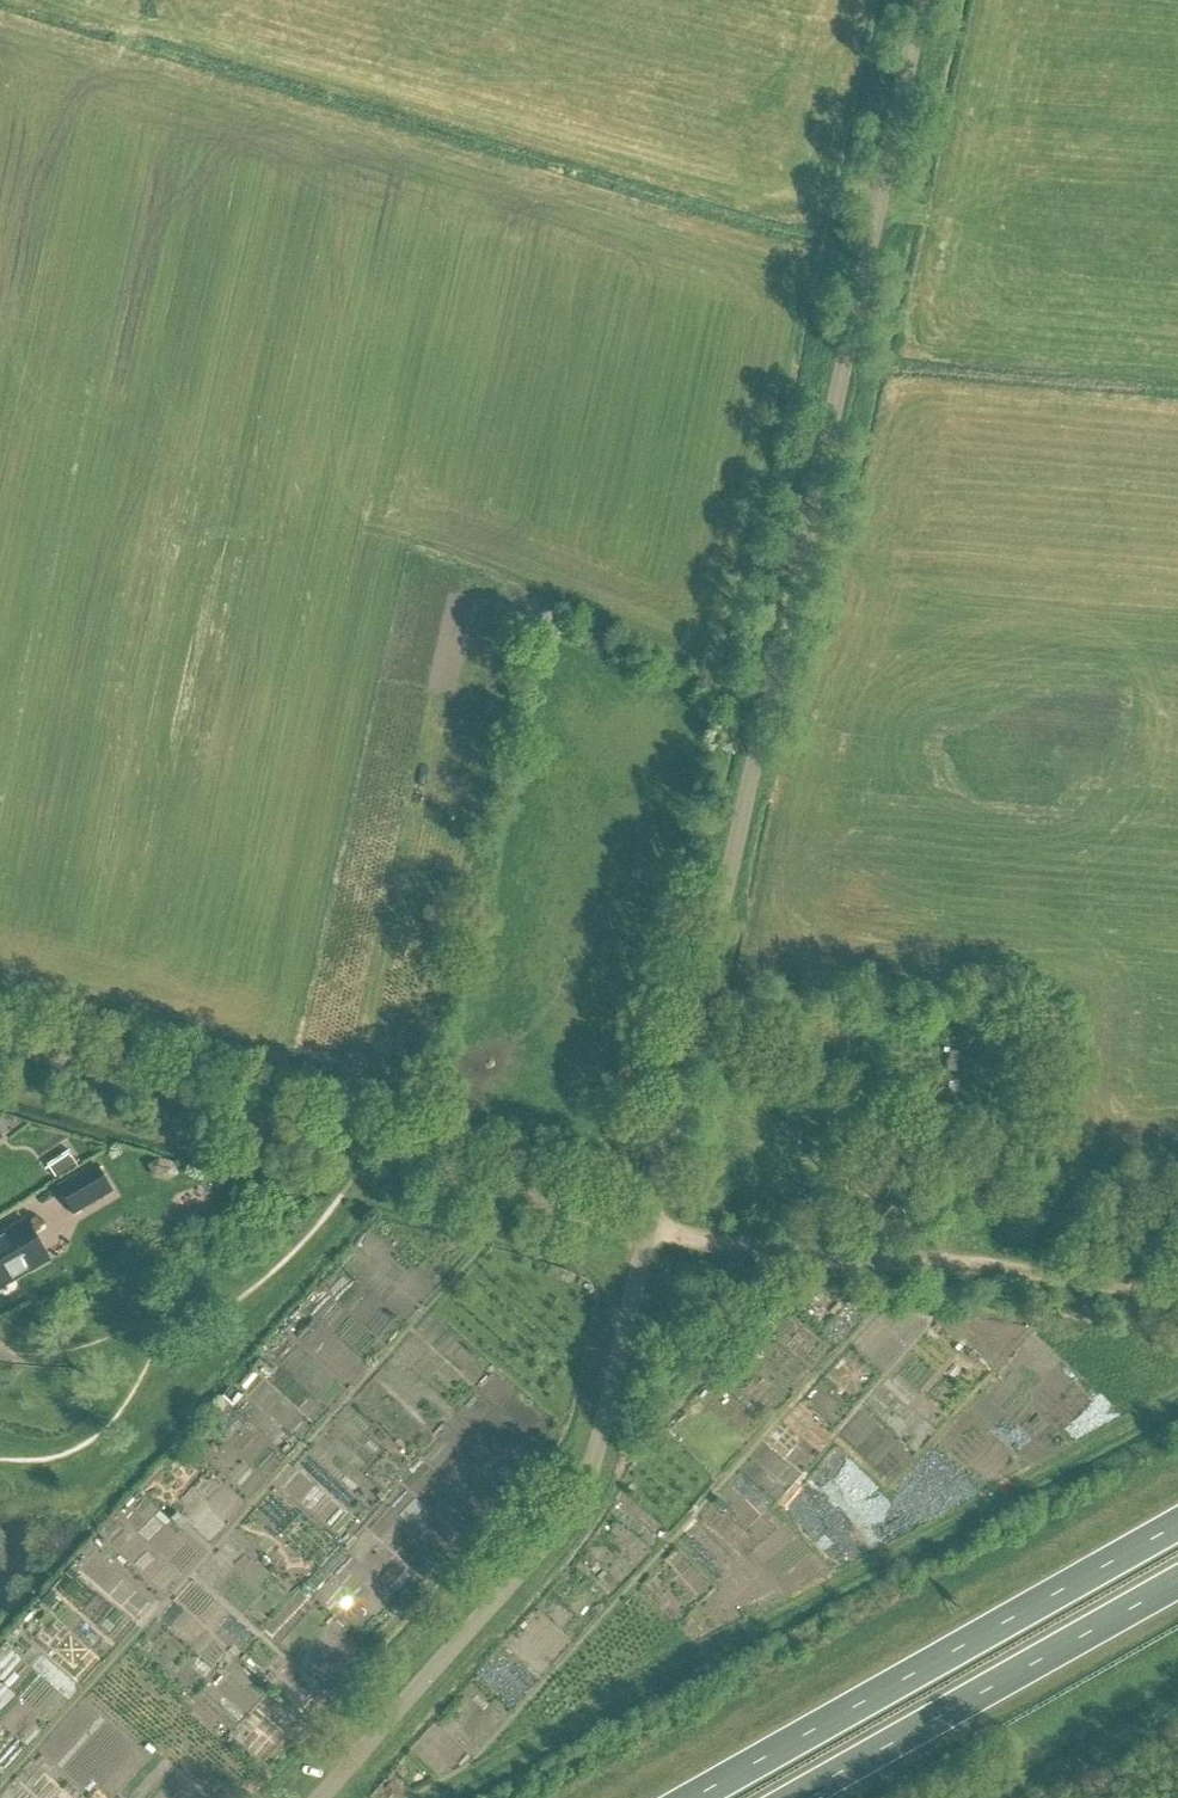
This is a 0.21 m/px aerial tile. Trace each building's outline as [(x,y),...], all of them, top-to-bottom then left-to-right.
[(63,1156),(61,1157),(69,1169),(70,1168),(77,1164),(78,1163),(77,1163),(70,1152),(70,1151),(69,1152),(63,1156)] [(75,1214),(112,1193),(96,1165),(59,1187),(75,1214)] [(26,1221),(5,1233),(4,1236),(0,1239),(0,1287),(31,1269),(34,1270),(49,1261),(26,1221)] [(890,1476),(917,1446),(866,1401),(839,1431),(890,1476)] [(308,1583),(337,1608),(347,1595),(352,1599),(368,1580),(357,1571),(366,1560),(344,1541),(308,1583)]
